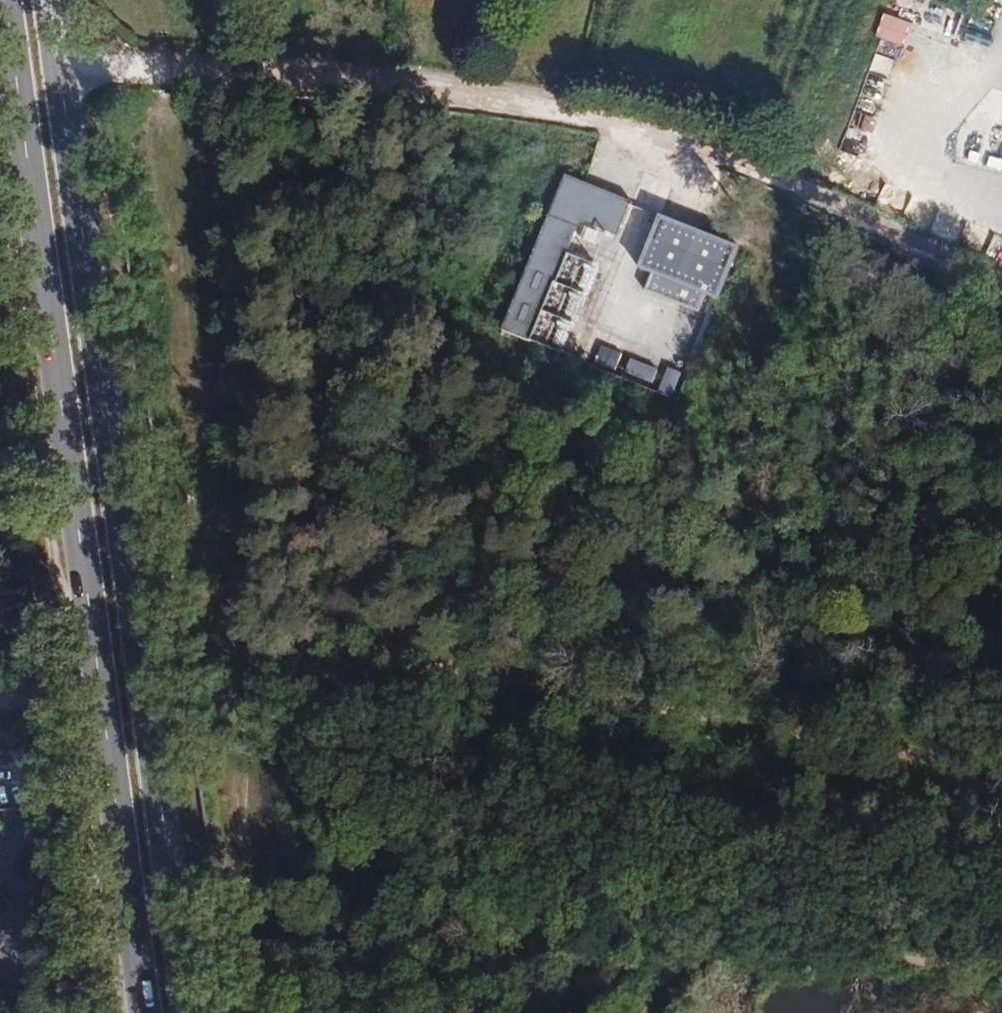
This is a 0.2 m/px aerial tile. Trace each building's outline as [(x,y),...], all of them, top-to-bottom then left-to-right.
[(904,45),(913,20),(886,11),(877,36),(904,45)] [(988,166),(1001,169),(1001,156),(990,154),(988,166)] [(508,330),(567,351),(598,262),(572,253),(583,222),(620,235),(633,198),(563,174),(508,330)] [(906,213),(915,194),(888,180),(879,199),(906,213)] [(723,297),(744,243),(665,213),(644,267),(723,297)] [(939,217),(935,231),(955,237),(959,223),(939,217)] [(655,272),(649,288),(714,314),(721,298),(655,272)] [(661,390),(677,395),(685,371),(669,365),(661,390)]
